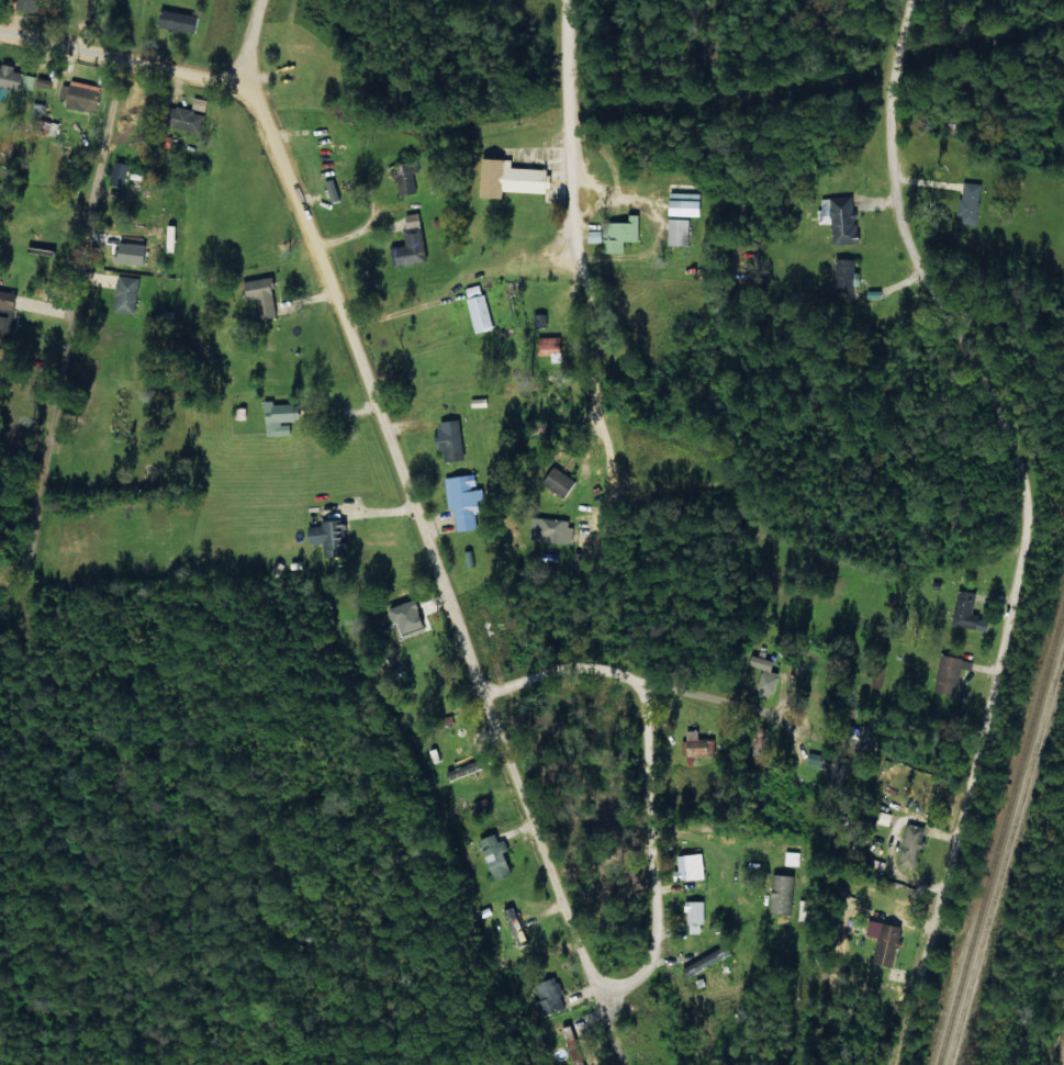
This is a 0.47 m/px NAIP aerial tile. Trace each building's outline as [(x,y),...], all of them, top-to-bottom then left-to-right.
[(13,7),(36,14),(40,0),(15,0),(13,7)] [(198,16),(158,9),(155,26),(195,34),(198,16)] [(20,87),(32,89),(35,76),(23,74),(24,70),(0,66),(0,88),(19,91),(20,87)] [(63,106),(94,113),(100,87),(70,80),(63,106)] [(203,112),(206,100),(193,97),(190,108),(203,112)] [(166,107),(164,127),(201,131),(203,111),(166,107)] [(477,196),(501,197),(501,191),(546,193),(547,169),(509,168),(509,159),(478,158),(477,196)] [(108,183),(122,187),(128,165),(114,161),(108,183)] [(419,172),(418,161),(393,163),(396,195),(416,193),(414,173),(419,172)] [(979,184),(960,183),(958,225),(977,226),(979,184)] [(697,216),(697,193),(666,192),(666,215),(697,216)] [(856,243),(854,196),(829,197),(831,244),(856,243)] [(403,214),(405,228),(418,226),(417,213),(403,214)] [(637,215),(627,214),(626,222),(602,222),(601,231),(587,231),(587,243),(603,243),(602,253),(622,253),(623,240),(637,241),(637,215)] [(664,245),(685,245),(686,218),(665,218),(664,245)] [(404,245),(393,246),(395,266),(425,262),(422,231),(402,233),(404,245)] [(107,261),(152,264),(154,246),(109,243),(107,261)] [(856,261),(837,257),(830,292),(848,296),(856,261)] [(134,313),(139,278),(117,275),(112,310),(134,313)] [(241,281),(244,299),(255,297),(259,318),(275,315),(269,277),(241,281)] [(473,332),(490,329),(481,284),(463,287),(473,332)] [(13,292),(0,291),(0,334),(11,335),(13,292)] [(289,435),(289,422),(295,422),(294,402),(263,403),(264,436),(289,435)] [(245,408),(234,408),(234,420),(245,419),(245,408)] [(440,462),(463,459),(458,419),(435,421),(440,462)] [(541,484),(565,498),(575,481),(551,466),(541,484)] [(443,477),(447,509),(452,509),(455,531),(474,529),(471,508),(483,506),(481,487),(475,488),(473,473),(443,477)] [(529,541),(569,543),(570,520),(531,518),(529,541)] [(306,527),(306,544),(323,543),(323,556),(345,555),(344,519),(319,520),(319,526),(306,527)] [(475,566),(472,550),(463,551),(466,567),(475,566)] [(392,600),(400,634),(418,629),(415,613),(425,611),(421,595),(414,597),(411,587),(400,590),(401,598),(392,600)] [(971,615),(975,593),(958,590),(952,625),(986,631),(988,618),(971,615)] [(959,669),(970,670),(971,661),(940,655),(933,693),(954,696),(959,669)] [(749,666),(761,669),(755,693),(772,697),(778,674),(770,672),(773,661),(751,656),(749,666)] [(884,668),(874,666),(869,687),(879,689),(884,668)] [(683,756),(714,757),(715,739),(697,738),(697,731),(684,730),(683,756)] [(825,782),(844,785),(847,758),(806,754),(805,764),(827,767),(825,782)] [(914,870),(924,828),(905,823),(895,865),(914,870)] [(509,875),(501,853),(507,851),(503,839),(496,842),(495,840),(479,846),(491,881),(509,875)] [(784,866),(798,867),(799,852),(784,852),(784,866)] [(703,879),(702,854),(676,855),(676,871),(671,871),(671,880),(703,879)] [(790,914),(791,875),(770,875),(769,913),(790,914)] [(685,934),(699,933),(699,925),(703,925),(703,901),(685,901),(685,934)] [(502,911),(517,948),(528,944),(513,906),(502,911)] [(901,928),(869,920),(865,934),(877,937),(871,963),(892,968),(901,928)] [(731,954),(726,945),(679,967),(684,977),(731,954)] [(566,1008),(556,977),(533,984),(543,1015),(566,1008)] [(573,1064),(585,1064),(570,1025),(560,1028),(573,1064)]
